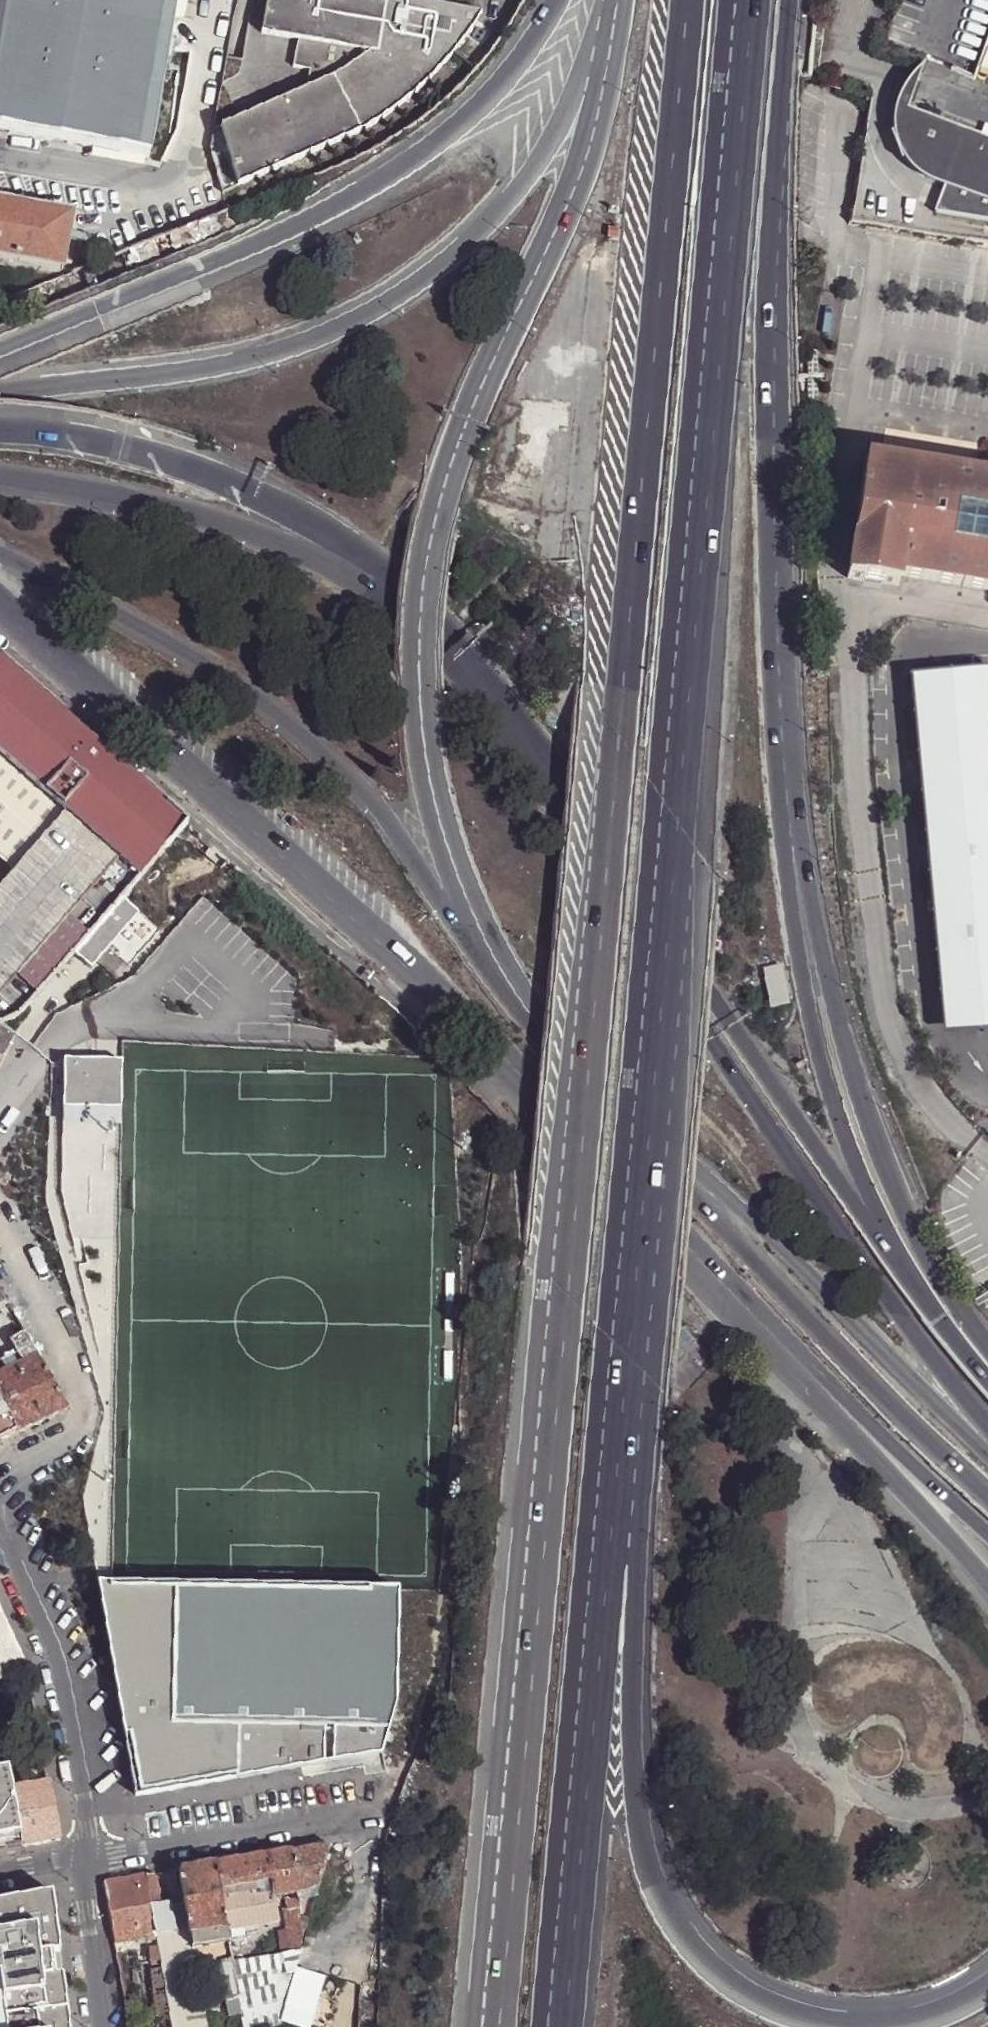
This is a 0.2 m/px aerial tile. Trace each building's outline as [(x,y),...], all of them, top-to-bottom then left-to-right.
[(210,0),(0,0),(0,132),(177,166),(210,0)] [(366,128),(388,115),(405,103),(421,89),(436,75),(450,60),(463,43),(475,26),(485,9),(432,0),(270,0),(264,33),(302,39),(297,67),(316,70),(337,74),(336,76),(314,85),(217,127),(213,145),(222,190),(366,128)] [(902,93),(897,106),(896,108),(894,125),(901,127),(908,110),(909,110),(917,88),(925,68),(912,79),(908,85),(902,93)] [(337,74),(316,70),(314,85),(336,76),(337,74)] [(909,110),(908,110),(901,127),(894,125),(896,137),(899,148),(906,162),(912,169),(928,180),(945,188),(935,214),(987,226),(987,139),(909,110)] [(63,270),(73,217),(0,204),(0,260),(63,270)] [(847,578),(899,587),(901,576),(987,590),(987,478),(977,477),(866,459),(847,578)] [(980,461),(977,477),(987,478),(987,463),(980,461)] [(109,849),(76,888),(45,861),(27,880),(0,911),(0,994),(22,1013),(186,824),(0,661),(0,754),(109,849)] [(45,861),(76,888),(109,849),(0,754),(0,856),(27,880),(45,861)] [(123,900),(74,957),(89,970),(108,949),(129,966),(159,931),(123,900)] [(770,1009),(789,1006),(780,966),(761,970),(770,1009)] [(121,1059),(64,1058),(64,1107),(121,1109),(121,1059)] [(121,1109),(64,1107),(62,1125),(120,1126),(121,1109)] [(120,1126),(62,1125),(61,1191),(72,1238),(118,1240),(120,1126)] [(8,1304),(0,1290),(0,1308),(8,1304)] [(13,1312),(8,1304),(0,1308),(0,1318),(13,1312)] [(65,1409),(67,1409),(25,1334),(11,1341),(18,1354),(23,1364),(0,1375),(0,1388),(20,1431),(41,1421),(65,1409)] [(23,1364),(18,1354),(0,1364),(0,1375),(23,1364)] [(12,1434),(20,1431),(0,1388),(0,1440),(12,1434)] [(115,1584),(99,1583),(137,1795),(382,1750),(397,1703),(399,1588),(115,1584)] [(29,1669),(0,1604),(0,1678),(29,1669)] [(0,1775),(0,1851),(8,1850),(25,1847),(15,1789),(12,1773),(0,1775)] [(50,1783),(15,1789),(25,1847),(47,1843),(62,1841),(50,1783)] [(318,1890),(327,1850),(297,1855),(289,1856),(297,1896),(318,1890)] [(224,1899),(223,1895),(250,1890),(245,1863),(234,1865),(214,1869),(226,1936),(276,1927),(272,1900),(297,1896),(289,1856),(264,1860),(270,1891),(224,1899)] [(176,1874),(191,1952),(224,1947),(228,1946),(226,1936),(214,1869),(185,1873),(176,1874)] [(143,1881),(148,1907),(157,1905),(152,1879),(143,1881)] [(104,1887),(116,1954),(133,1952),(136,1965),(144,1964),(142,1956),(147,1947),(151,1949),(147,1957),(157,1956),(148,1907),(143,1881),(113,1886),(104,1887)] [(68,2026),(52,1896),(0,1905),(0,2026),(68,2026)] [(300,1956),(309,1923),(300,1922),(296,1901),(281,1904),(284,1914),(282,1915),(290,1958),(300,1956)] [(169,2026),(189,2026),(167,1904),(157,1905),(148,1907),(157,1956),(159,1969),(160,1973),(169,2026)] [(229,2003),(238,2001),(232,1967),(232,1964),(227,1964),(222,1965),(229,2003)] [(160,1973),(149,1976),(150,1986),(157,2026),(169,2026),(160,1973)]
